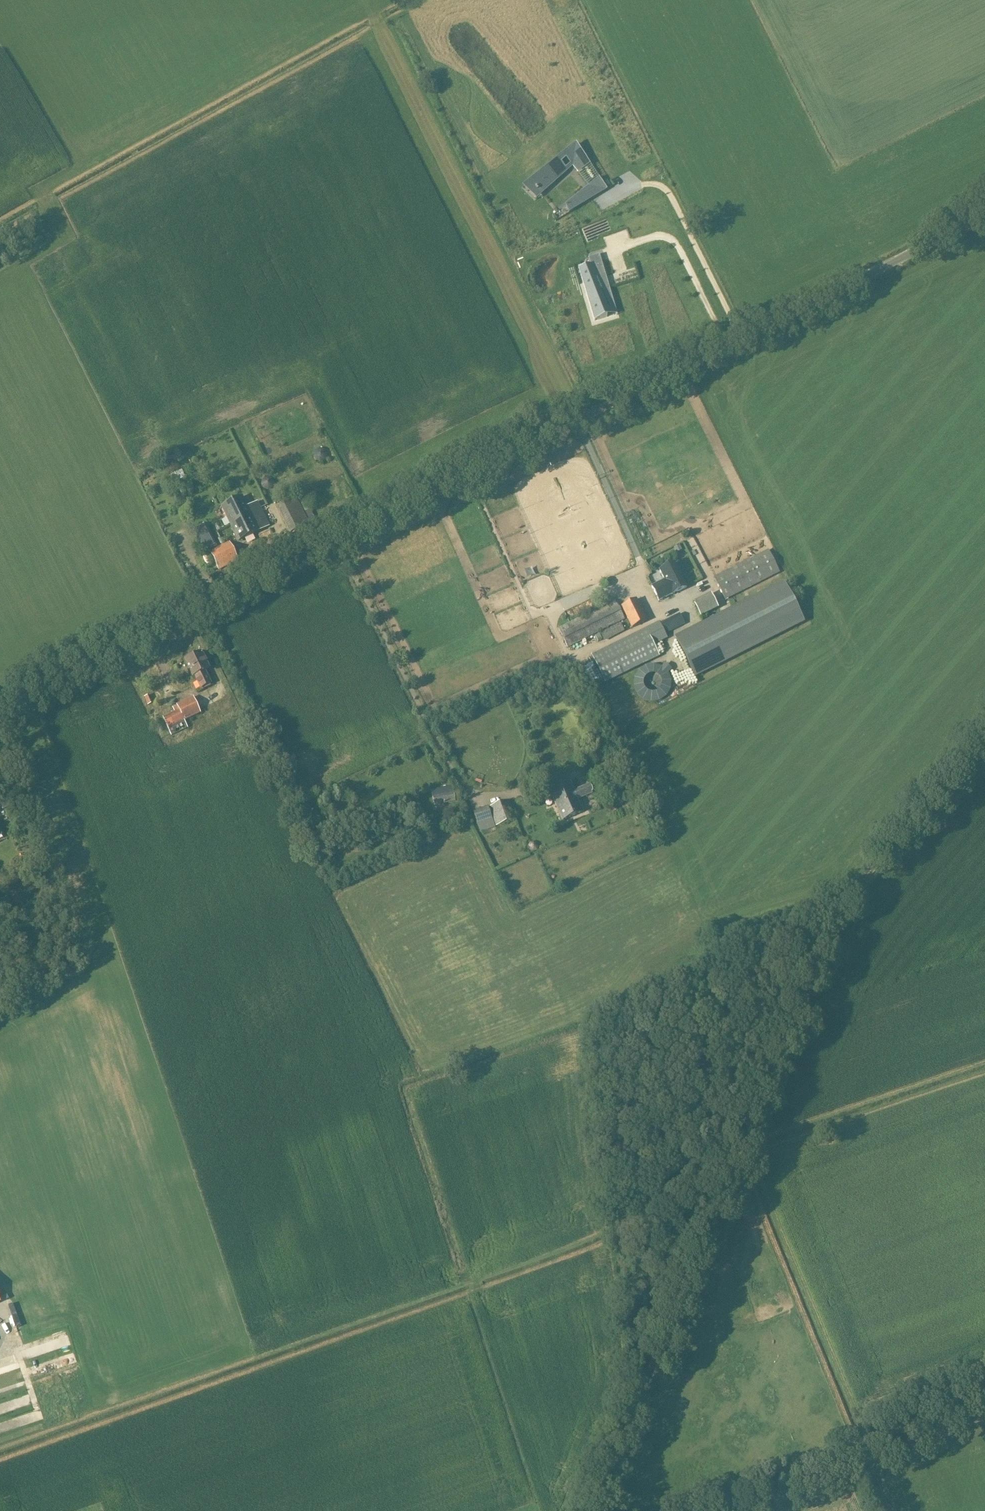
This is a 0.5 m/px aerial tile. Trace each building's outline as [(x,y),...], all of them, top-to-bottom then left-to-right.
[(575,170),(587,161),(576,144),(530,181),(536,189),(535,190),(537,192),(538,191),(540,195),(548,188),(547,187),(548,187),(545,183),(552,177),(555,181),(564,173),(562,171),(565,168),(561,163),(566,159),(575,170)] [(572,200),(578,208),(591,200),(583,191),(572,200)] [(587,298),(595,324),(606,320),(605,316),(614,313),(608,292),(604,293),(600,280),(604,279),(600,264),(581,269),(586,284),(588,283),(592,297),(587,298)] [(226,518),(247,507),(242,497),(221,507),(226,518)] [(290,533),(308,524),(295,499),(277,507),(290,533)] [(257,502),(247,507),(226,518),(238,542),(269,527),(257,502)] [(195,529),(203,551),(216,547),(207,524),(195,529)] [(219,571),(238,561),(228,543),(209,553),(219,571)] [(725,601),(780,574),(768,550),(713,578),(725,601)] [(658,602),(686,588),(674,564),(660,571),(664,581),(652,587),(658,602)] [(694,677),(803,621),(784,584),(675,639),(694,677)] [(704,616),(722,608),(716,593),(697,601),(704,616)] [(631,629),(647,621),(636,599),(621,608),(631,629)] [(567,649),(625,620),(615,601),(558,630),(567,649)] [(679,615),(660,624),(665,634),(684,624),(679,615)] [(659,622),(591,655),(605,684),(659,657),(654,645),(667,639),(665,634),(660,624),(659,622)] [(193,677),(195,676),(201,690),(211,685),(204,672),(209,669),(201,653),(185,661),(193,677)] [(646,705),(679,692),(671,672),(674,671),(671,663),(661,667),(659,662),(633,673),(646,705)] [(207,676),(212,686),(215,685),(210,674),(207,676)] [(184,721),(201,713),(194,697),(172,708),(174,712),(162,718),(171,736),(188,728),(184,721)] [(589,784),(573,791),(569,783),(549,791),(562,822),(582,813),(577,800),(593,794),(589,784)] [(452,786),(431,790),(434,807),(455,802),(452,786)] [(0,802),(0,803),(3,809),(13,805),(9,797),(0,802)] [(496,827),(516,821),(509,800),(489,807),(496,827)] [(480,833),(495,829),(488,808),(472,813),(480,833)] [(752,1199),(746,1201),(750,1213),(755,1211),(752,1199)]
